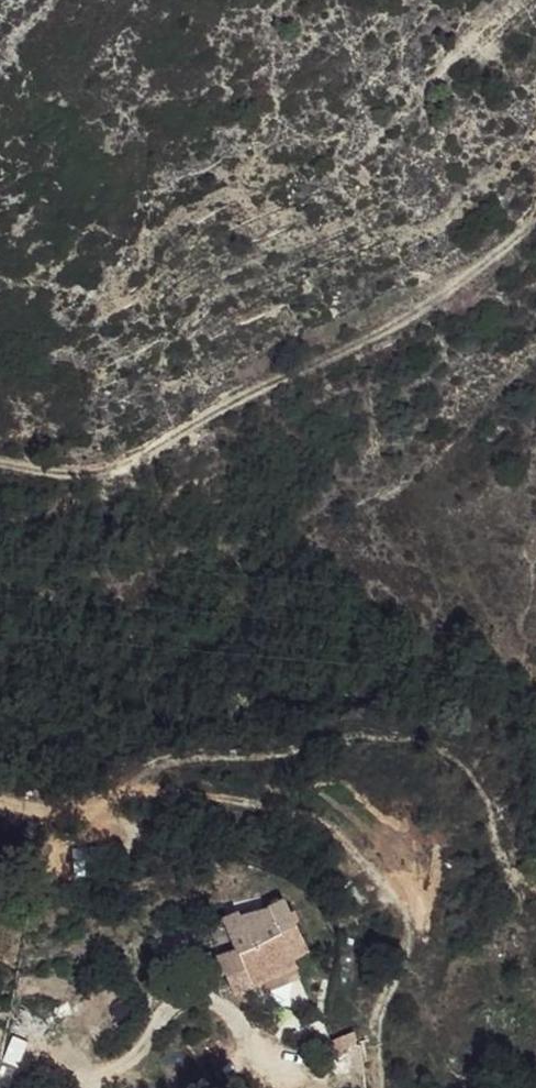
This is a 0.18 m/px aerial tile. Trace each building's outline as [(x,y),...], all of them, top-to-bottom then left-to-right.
[(201,947),(213,979),(224,975),(230,990),(293,964),(291,956),(302,952),(283,907),(266,917),(242,919),(237,913),(223,919),(229,935),(201,947)]
